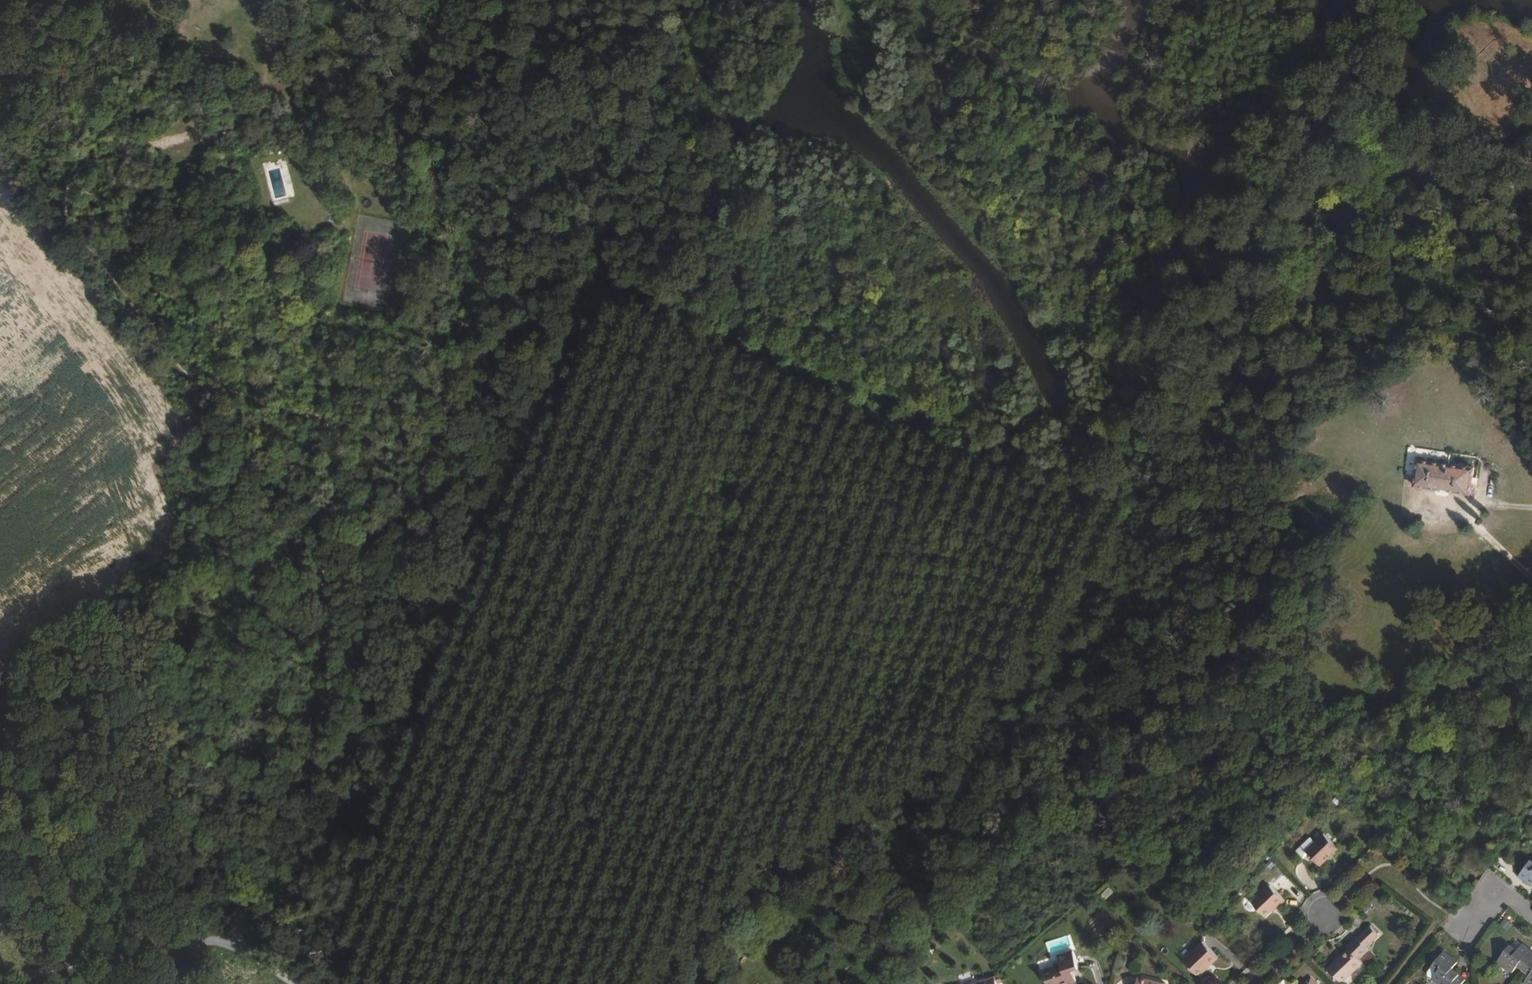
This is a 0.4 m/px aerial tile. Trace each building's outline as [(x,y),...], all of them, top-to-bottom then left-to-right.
[(273,202),(294,196),(283,158),(263,164),(273,202)] [(1470,490),(1471,462),(1419,454),(1415,483),(1470,490)] [(1326,837),(1317,846),(1309,854),(1312,858),(1322,869),(1340,851),(1326,837)] [(1309,854),(1317,846),(1313,842),(1298,856),(1305,863),(1312,858),(1309,854)] [(1530,860),(1518,876),(1531,887),(1531,862),(1530,860)] [(1266,894),(1247,910),(1258,925),(1269,915),(1272,916),(1278,910),(1266,894)] [(333,929),(321,921),(315,933),(325,940),(333,929)] [(1371,926),(1328,967),(1343,983),(1365,963),(1369,966),(1378,956),(1370,948),(1381,936),(1371,926)] [(1531,964),(1531,956),(1521,947),(1515,954),(1506,946),(1494,962),(1511,975),(1516,969),(1524,975),(1531,964)] [(1177,968),(1192,983),(1194,983),(1200,979),(1198,977),(1201,974),(1203,975),(1213,965),(1197,949),(1177,968)] [(1427,968),(1434,973),(1429,979),(1436,983),(1457,983),(1461,979),(1449,970),(1454,961),(1441,951),(1427,968)] [(1080,975),(1085,973),(1079,955),(1064,960),(1067,967),(1047,974),(1050,983),(1052,983),(1083,983),(1080,975)] [(1524,975),(1529,979),(1525,983),(1531,983),(1531,964),(1524,975)]
